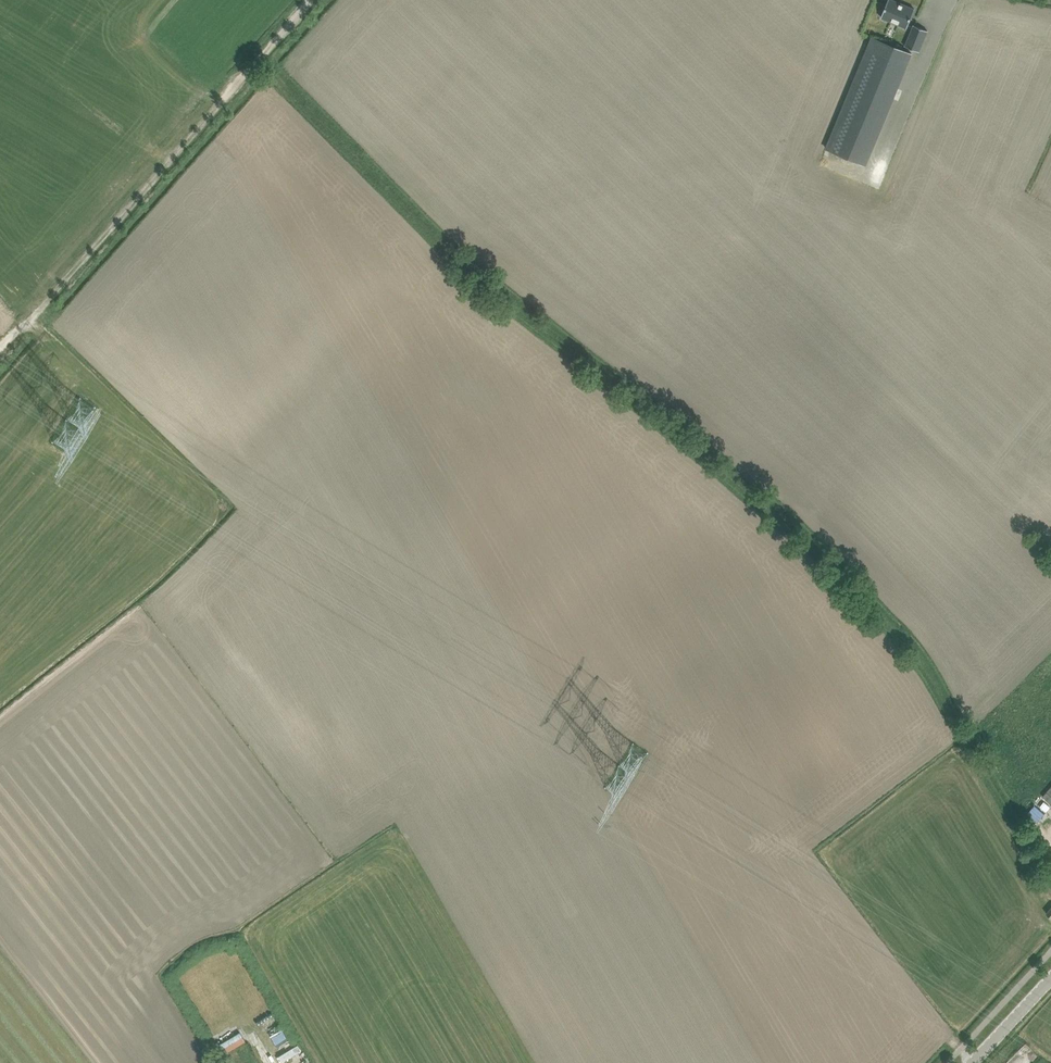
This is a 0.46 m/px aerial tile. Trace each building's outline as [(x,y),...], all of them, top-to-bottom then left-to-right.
[(881,17),(907,28),(915,9),(893,0),(888,0),(881,17)] [(928,31),(914,25),(905,46),(919,52),(928,31)] [(873,37),(827,148),(856,161),(866,165),(912,53),(873,37)] [(1026,812),(1036,821),(1050,804),(1050,785),(1026,812)]
